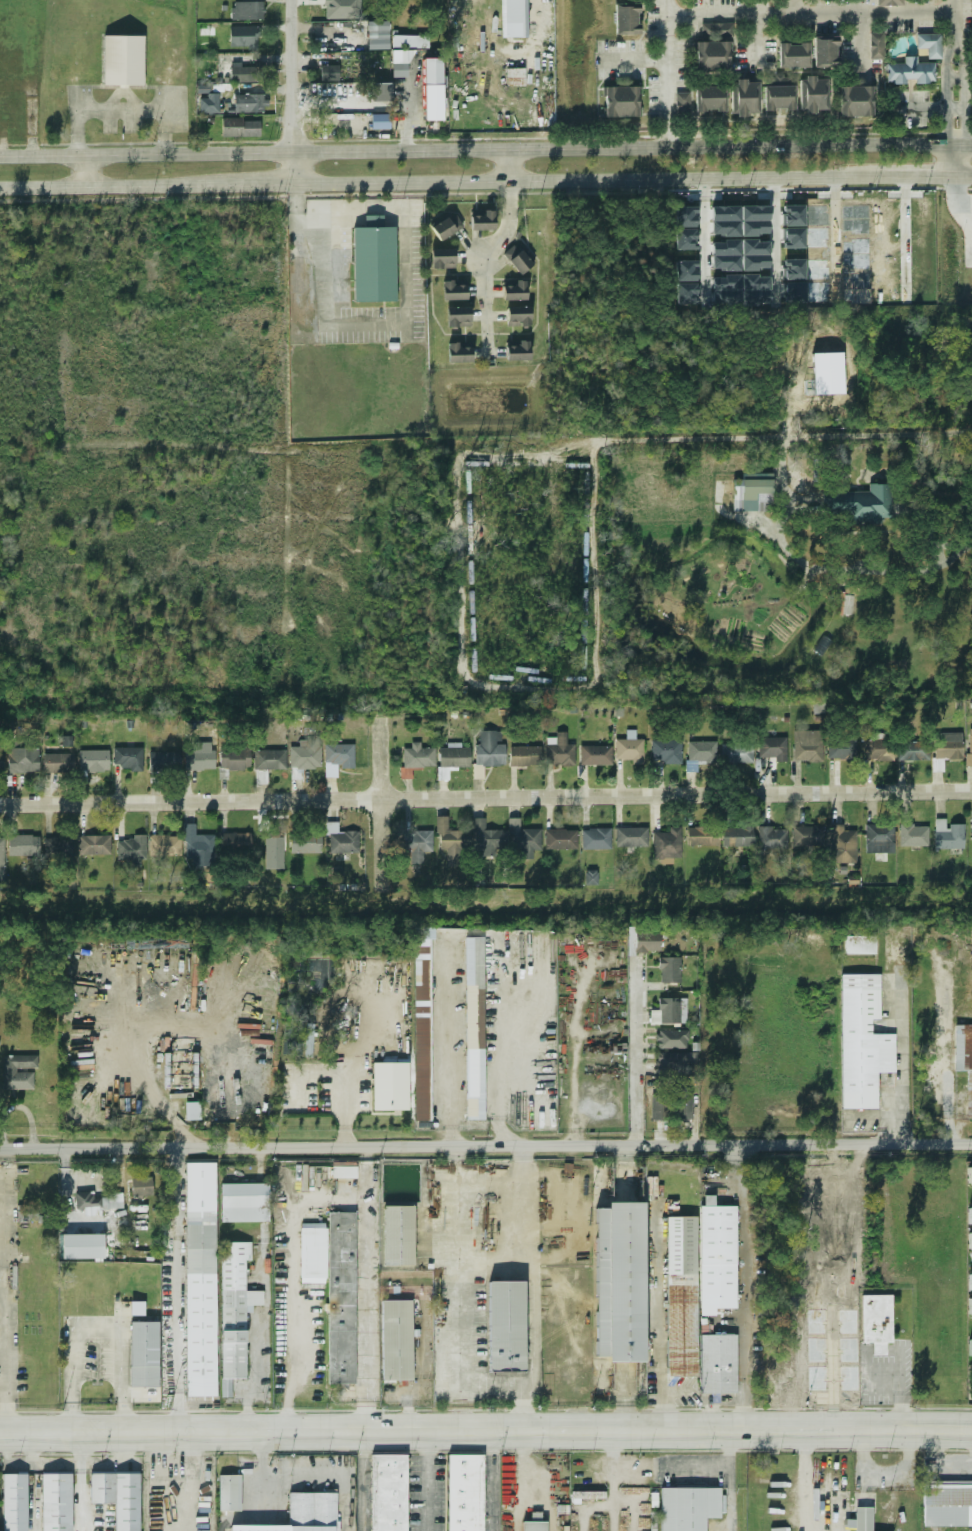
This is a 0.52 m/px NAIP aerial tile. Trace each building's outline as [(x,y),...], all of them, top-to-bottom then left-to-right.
[(361,0),(325,0),(325,19),(361,18),(361,0)] [(503,38),(528,37),(528,0),(502,0),(503,38)] [(263,2),(231,2),(231,20),(263,20),(263,2)] [(614,35),(638,35),(638,7),(614,7),(614,35)] [(367,22),(368,49),(390,49),(389,21),(367,22)] [(731,72),(731,24),(701,23),(701,41),(695,41),(695,72),(731,72)] [(256,47),(256,27),(229,27),(229,47),(256,47)] [(883,60),(883,33),(869,33),(869,60),(883,60)] [(940,59),(940,35),(915,35),(915,49),(927,49),(927,59),(940,59)] [(102,36),(102,85),(142,86),(142,36),(102,36)] [(391,48),(429,48),(429,36),(391,36),(391,48)] [(813,67),(838,67),(838,39),(813,39),(813,67)] [(778,67),(808,67),(808,43),(778,43),(778,67)] [(393,77),(410,77),(409,50),(393,50),(393,77)] [(886,64),(886,83),(933,83),(933,63),(915,63),(915,57),(904,57),(904,64),(886,64)] [(424,120),(444,120),(443,58),(424,58),(424,120)] [(319,65),(319,80),(338,80),(338,65),(319,65)] [(228,82),(264,82),(264,66),(228,66),(228,82)] [(789,86),(790,77),(774,76),(774,85),(789,86)] [(827,111),(827,78),(799,78),(799,111),(827,111)] [(758,115),(758,81),(730,81),(730,115),(758,115)] [(764,84),(764,111),(793,111),(793,84),(764,84)] [(604,87),(604,116),(640,116),(640,87),(604,87)] [(725,87),(695,87),(695,111),(725,111),(725,87)] [(874,87),(838,87),(838,116),(874,116),(874,87)] [(200,113),(220,113),(219,93),(207,94),(207,98),(200,98),(200,113)] [(267,112),(267,94),(221,94),(221,112),(267,112)] [(372,129),(390,129),(390,114),(371,114),(372,129)] [(220,136),(259,136),(259,119),(220,119),(220,136)] [(741,221),(741,205),(768,205),(769,221),(741,221)] [(803,205),(803,225),(784,225),(784,205),(803,205)] [(829,225),(807,225),(807,206),(829,205),(829,225)] [(841,206),(869,205),(869,217),(842,218),(841,206)] [(698,227),(698,206),(676,206),(676,226),(698,227)] [(739,220),(739,206),(711,206),(711,221),(739,220)] [(484,215),(470,215),(471,230),(494,229),(493,210),(483,211),(484,215)] [(463,229),(457,214),(432,225),(438,240),(463,229)] [(739,235),(739,220),(711,221),(711,235),(739,235)] [(870,235),(842,235),(842,220),(870,220),(870,235)] [(742,237),(741,221),(769,221),(769,237),(742,237)] [(354,302),(396,301),(395,226),(353,227),(354,302)] [(784,248),(783,228),(804,227),(804,248),(784,248)] [(807,228),(828,227),(828,247),(807,247),(807,228)] [(676,249),(697,249),(698,228),(677,228),(676,249)] [(843,253),(843,238),(870,238),(870,253),(843,253)] [(742,255),(742,240),(769,239),(769,255),(742,255)] [(739,255),(739,240),(712,241),(712,256),(739,255)] [(518,275),(532,266),(517,243),(504,252),(518,275)] [(454,249),(430,249),(431,268),(455,268),(454,249)] [(870,270),(843,270),(843,255),(870,254),(870,270)] [(740,270),(739,255),(712,256),(712,270),(740,270)] [(742,271),(742,255),(769,255),(770,270),(742,271)] [(783,259),(804,259),(805,279),(783,279),(783,259)] [(830,279),(808,279),(807,259),(830,259),(830,279)] [(677,261),(677,281),(699,281),(699,268),(694,269),(694,267),(698,267),(698,261),(677,261)] [(843,274),(869,273),(870,288),(843,288),(843,274)] [(740,290),(739,275),(712,275),(712,290),(740,290)] [(742,291),(742,275),(770,275),(770,290),(742,291)] [(466,300),(466,284),(454,284),(454,280),(442,280),(442,300),(466,300)] [(527,300),(526,281),(502,281),(502,301),(527,300)] [(808,282),(829,281),(829,301),(808,301),(808,282)] [(805,303),(782,303),(782,282),(805,282),(805,303)] [(677,303),(697,303),(697,283),(677,283),(677,303)] [(740,304),(740,290),(712,290),(712,305),(740,304)] [(742,306),(742,291),(770,290),(771,306),(742,306)] [(870,290),(870,304),(844,304),(844,290),(870,290)] [(447,327),(470,326),(470,306),(446,307),(447,327)] [(531,307),(506,306),(506,326),(531,326),(531,307)] [(529,340),(518,340),(518,345),(506,346),(506,361),(530,360),(529,340)] [(458,347),(458,342),(447,343),(448,362),(471,362),(471,347),(458,347)] [(817,351),(818,392),(850,391),(848,350),(817,351)] [(734,511),(773,510),(772,473),(743,474),(743,479),(733,479),(734,511)] [(823,490),(844,489),(844,492),(870,491),(869,483),(879,483),(879,484),(893,483),(895,516),(882,516),(883,522),(870,523),(870,521),(860,521),(860,524),(853,524),(853,518),(848,518),(848,512),(824,513),(823,490)] [(615,739),(615,759),(631,759),(631,764),(643,764),(643,739),(636,739),(636,729),(626,729),(626,739),(615,739)] [(505,742),(501,742),(501,731),(480,730),(479,745),(475,745),(475,764),(505,765),(505,742)] [(822,730),(793,731),(794,762),(823,761),(822,730)] [(575,764),(575,744),(567,744),(567,732),(556,732),(556,737),(546,737),(547,765),(575,764)] [(934,759),(963,758),(962,732),(933,733),(934,759)] [(786,737),(758,738),(758,758),(775,757),(775,762),(787,762),(786,737)] [(681,764),(682,740),(651,739),(651,760),(662,760),(662,764),(681,764)] [(856,759),(857,739),(828,739),(828,758),(856,759)] [(893,761),(894,740),(866,739),(866,760),(893,761)] [(321,767),(320,740),(289,740),(290,768),(321,767)] [(898,760),(929,759),(929,740),(898,741),(898,760)] [(717,741),(688,741),(688,761),(716,761),(717,741)] [(753,744),(722,743),(721,762),(753,763),(753,744)] [(354,744),(325,744),(324,765),(354,765),(354,744)] [(470,767),(470,747),(462,747),(462,744),(439,744),(440,767),(470,767)] [(612,745),(580,745),(580,765),(612,764),(612,745)] [(541,746),(510,746),(510,766),(541,765),(541,746)] [(143,747),(114,747),(114,768),(142,768),(143,747)] [(251,747),(220,747),(220,768),(250,769),(251,747)] [(0,749),(0,772),(39,772),(39,749),(0,749)] [(79,750),(79,772),(109,771),(109,749),(79,750)] [(286,749),(254,750),(254,769),(286,769),(286,749)] [(215,750),(184,750),(185,769),(215,769),(215,750)] [(149,751),(149,771),(180,771),(181,752),(149,751)] [(74,753),(43,753),(43,772),(74,773),(74,753)] [(470,853),(470,830),(448,830),(448,816),(437,816),(438,848),(447,848),(448,865),(462,865),(462,853),(470,853)] [(507,830),(485,830),(485,817),(475,817),(474,856),(496,856),(496,848),(506,848),(507,830)] [(541,829),(520,828),(520,818),(510,817),(509,851),(522,851),(522,859),(533,859),(533,849),(541,850),(541,829)] [(963,823),(947,824),(947,818),(934,819),(935,848),(963,848),(963,823)] [(338,822),(327,822),(328,853),(359,852),(358,831),(338,831),(338,822)] [(214,834),(196,835),(195,823),(184,823),(185,859),(214,858),(214,834)] [(857,862),(856,830),(843,830),(843,824),(829,825),(830,863),(857,862)] [(894,852),(893,824),(865,825),(866,853),(894,852)] [(928,824),(899,825),(900,846),(928,845),(928,824)] [(653,832),(654,861),(672,861),(672,857),(681,857),(681,826),(669,826),(669,832),(653,832)] [(688,826),(687,845),(717,846),(717,827),(688,826)] [(753,826),(722,827),(722,847),(753,846),(753,826)] [(792,826),(793,846),(824,846),(824,826),(792,826)] [(616,846),(648,846),(648,827),(616,827),(616,846)] [(787,828),(759,827),(758,848),(787,848),(787,828)] [(611,848),(611,828),(582,828),(582,849),(611,848)] [(577,829),(545,829),(545,849),(577,849),(577,829)] [(433,851),(432,830),(409,831),(410,863),(423,862),(423,851),(433,851)] [(251,833),(221,832),(221,852),(251,853),(251,833)] [(321,853),(321,834),(290,833),(290,852),(321,853)] [(40,835),(8,835),(8,855),(39,856),(40,835)] [(110,835),(78,836),(79,855),(111,854),(110,835)] [(181,835),(149,835),(149,855),(181,856),(181,835)] [(283,836),(266,837),(266,869),(284,868),(283,836)] [(44,837),(44,855),(72,856),(72,837),(44,837)] [(145,865),(144,837),(117,838),(117,857),(128,857),(128,866),(145,865)] [(598,885),(598,870),(585,870),(585,885),(598,885)] [(660,952),(660,931),(634,931),(634,952),(660,952)] [(843,956),(874,956),(874,936),(843,936),(843,956)] [(429,1120),(429,937),(413,937),(413,1120),(429,1120)] [(483,1049),(483,937),(465,937),(464,1120),(479,1120),(479,1049),(483,1049)] [(679,982),(679,958),(658,958),(658,982),(679,982)] [(876,1108),(876,1072),(894,1072),(894,1019),(879,1019),(879,974),(840,974),(841,1108),(876,1108)] [(684,1024),(684,998),(657,998),(657,1024),(684,1024)] [(965,1119),(971,1119),(971,1025),(954,1024),(953,1071),(966,1071),(965,1119)] [(687,1030),(656,1030),(656,1049),(687,1049),(687,1030)] [(686,1053),(656,1053),(656,1071),(686,1071),(686,1053)] [(36,1056),(1,1056),(1,1089),(32,1089),(32,1070),(36,1070),(36,1056)] [(374,1110),(409,1110),(409,1062),(373,1062),(374,1110)] [(692,1120),(692,1094),(674,1094),(674,1120),(692,1120)] [(668,1119),(668,1095),(650,1095),(650,1119),(668,1119)] [(200,1102),(185,1103),(186,1120),(200,1120),(200,1102)] [(185,1397),(215,1397),(214,1163),(185,1163),(185,1397)] [(331,1177),(355,1177),(355,1166),(352,1166),(352,1163),(331,1163),(331,1177)] [(131,1196),(154,1196),(154,1178),(131,1178),(131,1196)] [(220,1184),(220,1222),(267,1222),(267,1184),(220,1184)] [(99,1194),(74,1194),(74,1209),(98,1209),(99,1194)] [(735,1309),(735,1206),(714,1206),(714,1196),(700,1196),(700,1315),(715,1315),(715,1309),(735,1309)] [(643,1201),(606,1201),(606,1207),(595,1207),(595,1360),(644,1360),(643,1201)] [(382,1265),(413,1265),(413,1206),(382,1206),(382,1265)] [(327,1384),(354,1384),(354,1213),(327,1213),(327,1384)] [(695,1217),(658,1217),(658,1231),(665,1231),(665,1376),(695,1376),(695,1217)] [(328,1224),(301,1223),(300,1283),(326,1283),(328,1224)] [(102,1234),(61,1234),(61,1259),(102,1259),(102,1234)] [(220,1397),(230,1397),(230,1380),(244,1380),(244,1305),(262,1305),(262,1291),(247,1291),(247,1242),(221,1242),(220,1397)] [(488,1371),(523,1371),(523,1280),(488,1280),(488,1371)] [(861,1342),(892,1342),(892,1295),(861,1295),(861,1342)] [(410,1381),(410,1300),(380,1300),(380,1381),(410,1381)] [(145,1302),(131,1302),(131,1315),(145,1315),(145,1302)] [(129,1387),(157,1387),(157,1322),(129,1322),(129,1387)] [(736,1393),(735,1334),(700,1335),(700,1393),(736,1393)] [(370,1454),(369,1530),(405,1530),(406,1455),(370,1454)] [(479,1454),(446,1454),(447,1530),(479,1530),(479,1454)] [(89,1473),(89,1504),(114,1504),(114,1530),(138,1530),(138,1474),(89,1473)] [(1,1530),(26,1530),(26,1474),(1,1474),(1,1530)] [(70,1474),(40,1474),(40,1530),(70,1530),(70,1474)] [(240,1511),(240,1476),(218,1476),(218,1511),(240,1511)] [(922,1482),(922,1527),(971,1527),(971,1482),(922,1482)] [(704,1518),(719,1518),(719,1488),(660,1488),(659,1530),(704,1530),(704,1518)] [(335,1493),(288,1492),(287,1530),(334,1530),(335,1493)] [(871,1530),(871,1507),(854,1507),(854,1520),(844,1520),(844,1530),(871,1530)] [(522,1522),(522,1530),(545,1530),(545,1522),(522,1522)]
